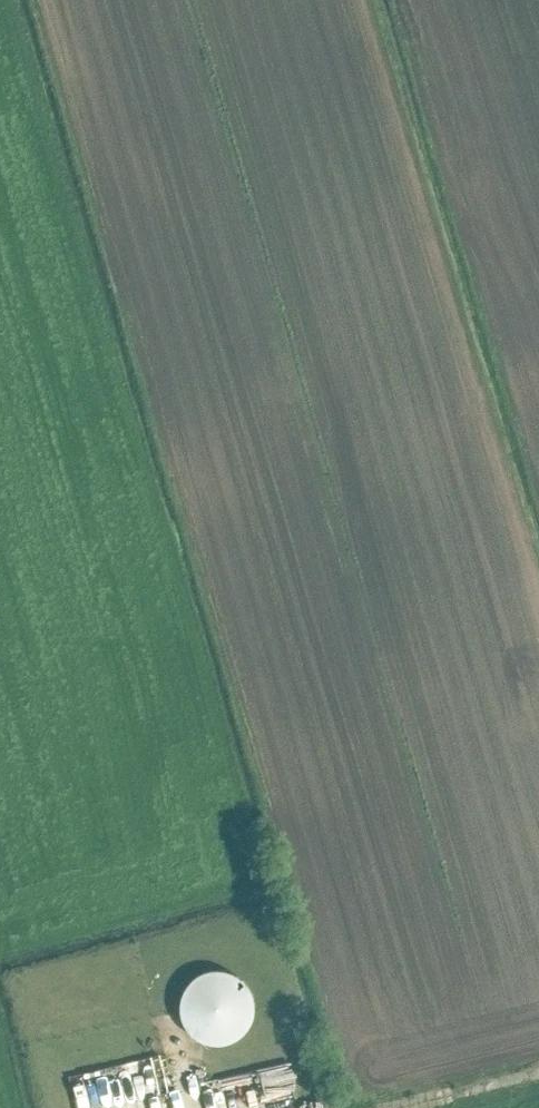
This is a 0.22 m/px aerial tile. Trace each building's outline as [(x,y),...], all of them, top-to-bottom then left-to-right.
[(223,969),(217,968),(210,969),(204,970),(199,973),(193,977),(189,981),(185,986),(183,992),(181,998),(181,1004),(181,1011),(183,1017),(185,1023),(189,1028),(193,1032),(199,1036),(204,1038),(210,1040),(217,1041),(223,1040),(229,1038),(235,1036),(240,1032),(244,1028),(248,1022),(251,1017),(252,1011),(253,1004),(252,998),(251,992),(248,986),(244,981),(240,977),(235,973),(229,970),(223,969)] [(97,1068),(97,1088),(132,1088),(132,1074),(119,1074),(119,1068),(97,1068)]
